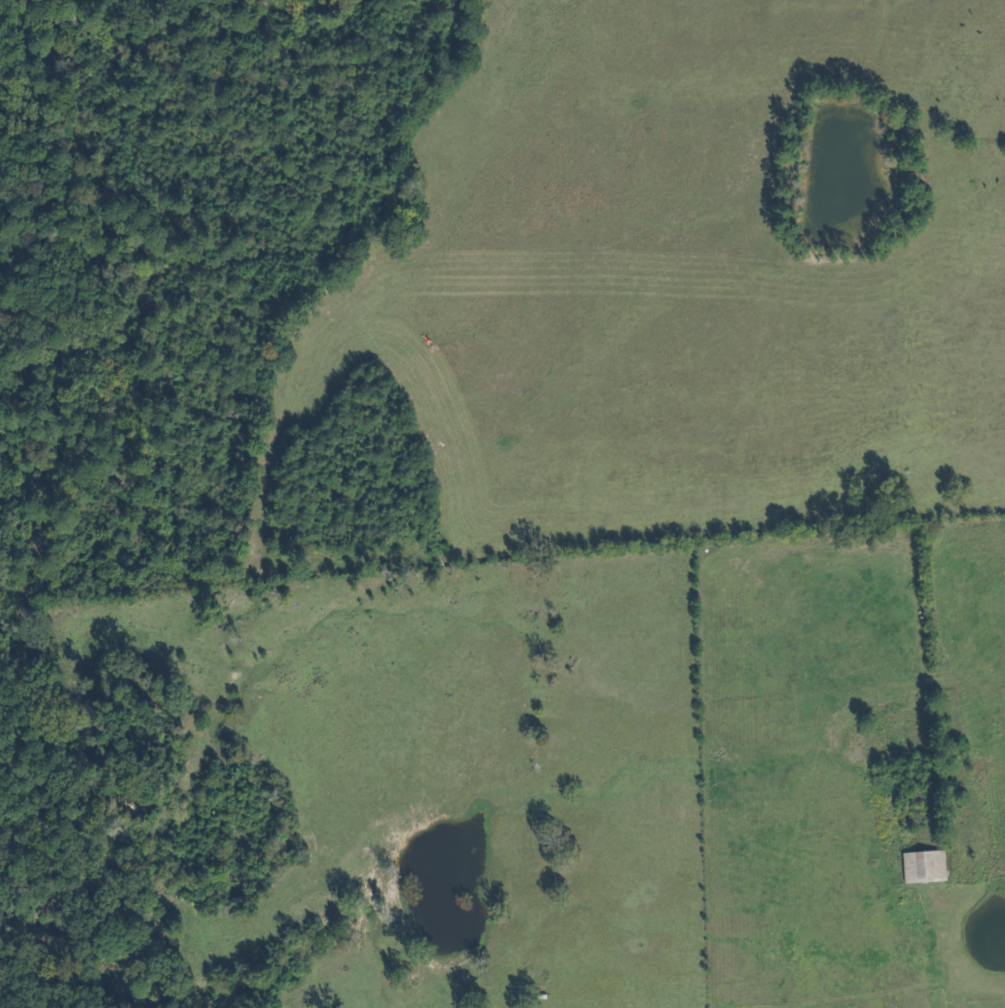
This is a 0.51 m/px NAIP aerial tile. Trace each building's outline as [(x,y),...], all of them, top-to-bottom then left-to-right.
[(902,882),(944,881),(943,850),(901,852),(902,882)]
